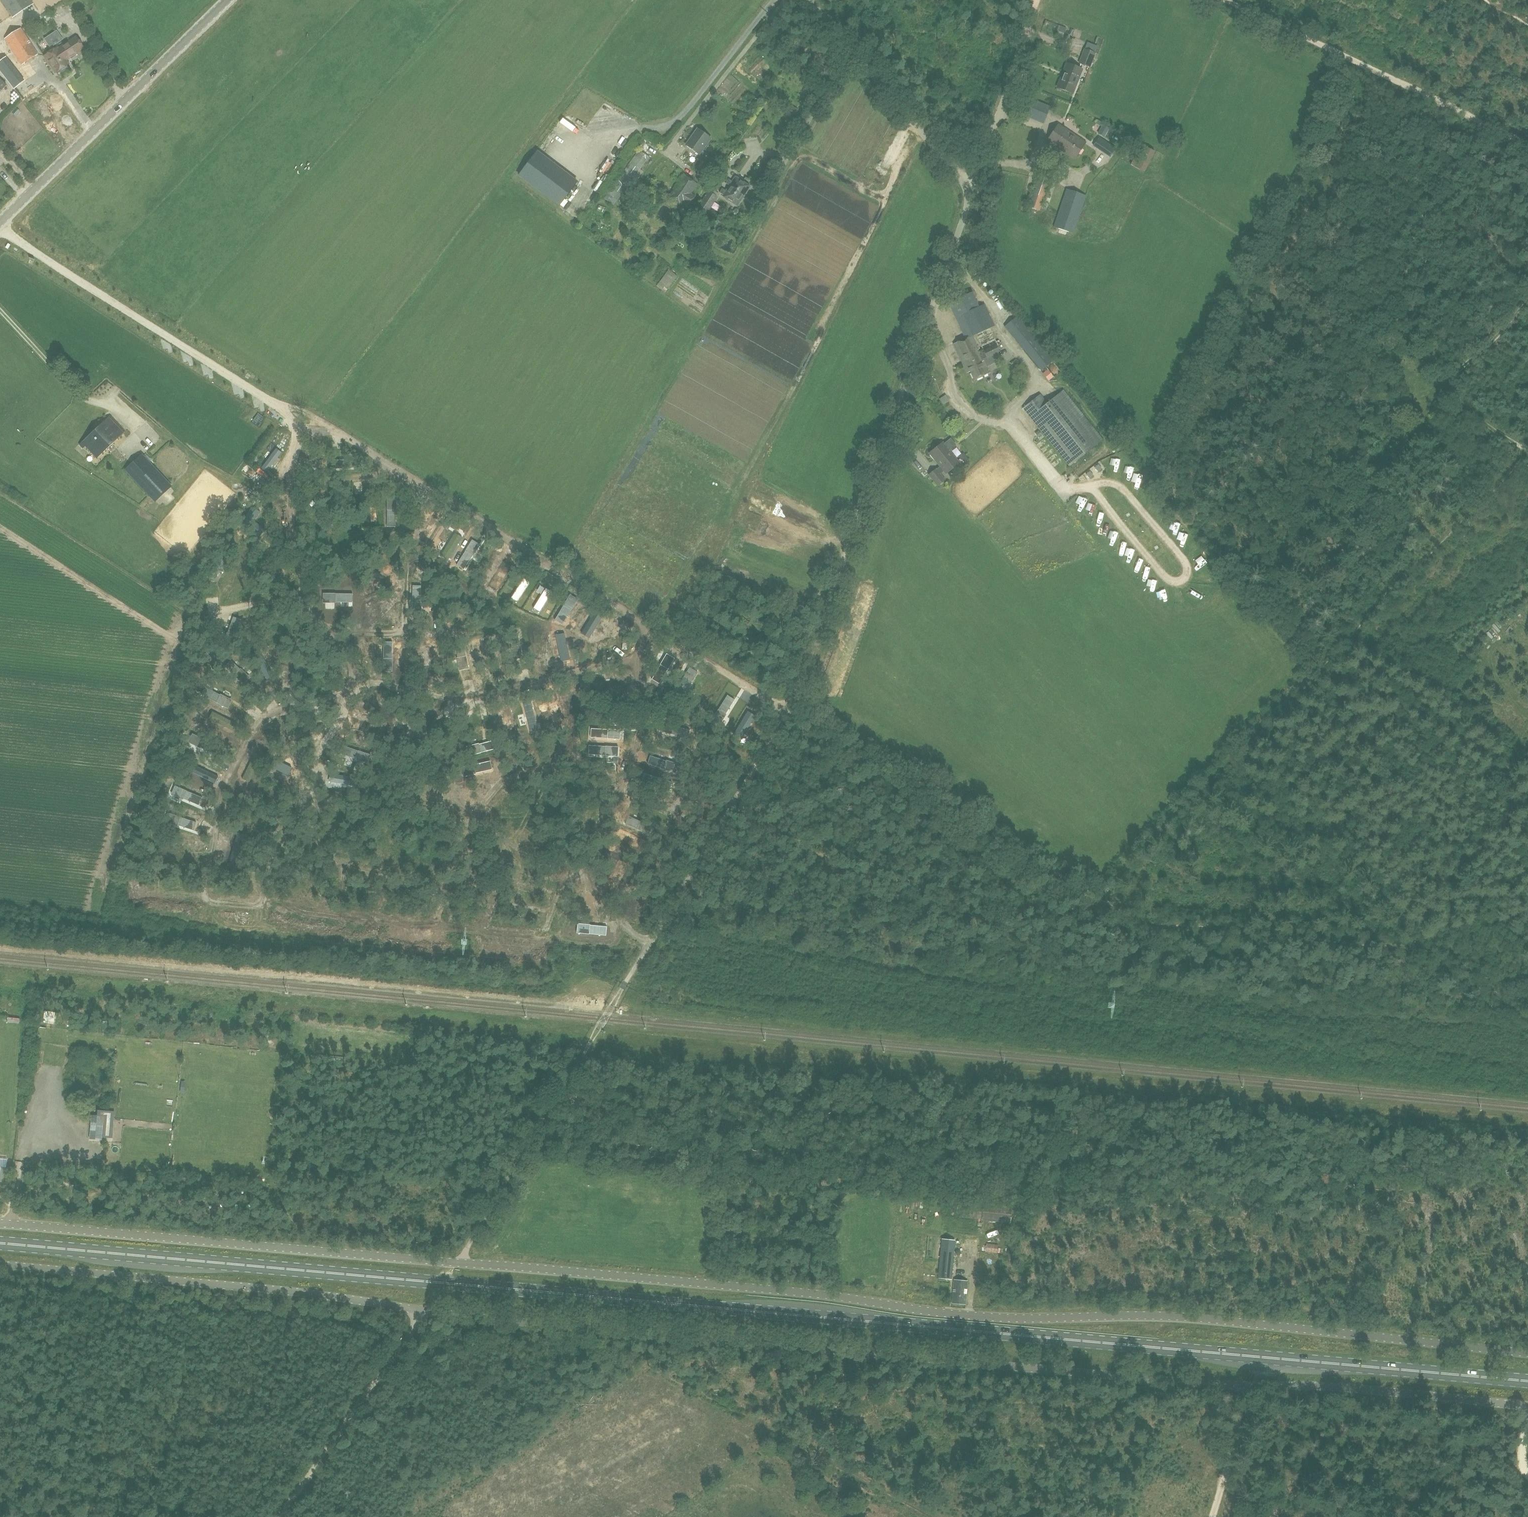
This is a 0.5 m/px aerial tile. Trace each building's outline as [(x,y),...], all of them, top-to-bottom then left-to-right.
[(13,17),(33,4),(30,0),(2,0),(13,17)] [(22,65),(38,55),(20,28),(5,39),(22,65)] [(57,31),(51,35),(56,43),(62,39),(57,31)] [(70,58),(72,59),(76,55),(76,54),(84,49),(77,38),(59,49),(57,48),(45,56),(56,73),(60,70),(62,71),(67,67),(67,65),(69,64),(66,60),(70,58)] [(1089,67),(1095,53),(1084,48),(1078,63),(1089,67)] [(5,77),(15,69),(7,58),(0,63),(0,70),(5,77)] [(1072,93),(1082,69),(1066,63),(1057,87),(1072,93)] [(1043,124),(1050,107),(1031,99),(1024,116),(1043,124)] [(1074,160),(1086,142),(1058,123),(1046,141),(1074,160)] [(699,154),(711,138),(698,129),(686,145),(699,154)] [(1109,157),(1116,148),(1099,137),(1092,146),(1109,157)] [(614,205),(649,157),(639,149),(604,198),(614,205)] [(519,175),(559,205),(577,182),(537,151),(519,175)] [(610,158),(599,162),(604,173),(615,168),(610,158)] [(689,206),(696,196),(691,193),(698,183),(683,174),(669,196),(683,205),(685,204),(689,206)] [(1039,211),(1050,179),(1038,175),(1027,207),(1039,211)] [(749,187),(735,177),(732,182),(728,179),(726,183),(730,186),(726,191),(722,188),(720,192),(724,195),(723,196),(737,205),(749,187)] [(713,188),(701,206),(710,212),(722,194),(713,188)] [(1072,233),(1085,195),(1066,189),(1054,227),(1072,233)] [(562,206),(570,211),(578,200),(570,195),(562,206)] [(979,306),(972,292),(949,303),(965,338),(953,344),(967,373),(970,371),(974,379),(989,372),(983,358),(999,351),(998,349),(1003,346),(1002,343),(1000,344),(999,340),(996,341),(990,328),(995,326),(985,304),(979,306)] [(1016,317),(1000,293),(991,298),(1008,324),(1004,327),(1040,371),(1045,367),(1047,370),(1043,373),(1048,380),(1053,377),(1062,372),(1053,361),(1017,316),(1016,317)] [(1001,351),(994,355),(1001,368),(1008,364),(1001,351)] [(1103,439),(1063,390),(1047,403),(1040,394),(1023,408),(1069,466),(1103,439)] [(97,457),(123,433),(109,418),(83,442),(84,442),(81,445),(83,447),(86,445),(97,457)] [(946,473),(959,463),(942,443),(930,453),(941,467),(936,471),(935,470),(929,475),(938,485),(944,480),(939,474),(943,470),(946,473)] [(170,486),(142,456),(127,470),(155,500),(170,486)] [(1498,637),(1493,641),(1500,651),(1505,647),(1498,637)] [(102,1140),(104,1116),(91,1115),(89,1139),(102,1140)] [(983,1204),(981,1204),(963,1202),(962,1217),(981,1219),(981,1220),(1010,1223),(1011,1206),(983,1203),(983,1204)] [(492,1230),(496,1224),(492,1221),(488,1227),(492,1230)] [(951,1279),(955,1240),(942,1238),(938,1278),(951,1279)] [(965,1304),(967,1280),(954,1279),(952,1303),(965,1304)]
